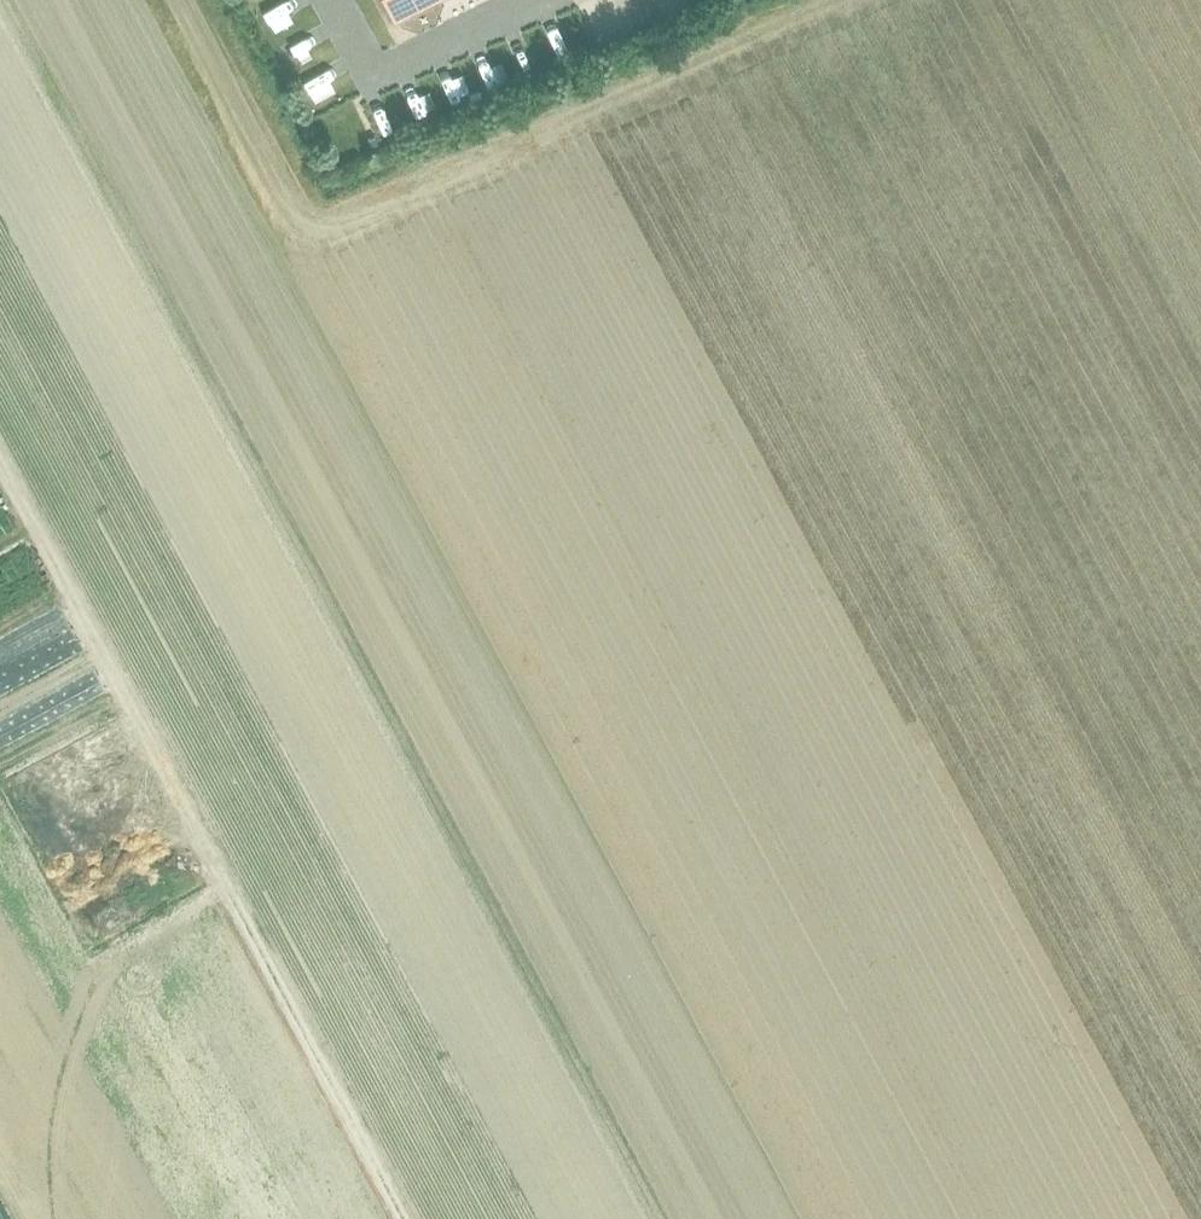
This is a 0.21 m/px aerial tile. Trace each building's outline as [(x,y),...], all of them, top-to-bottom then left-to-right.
[(436,0),(385,0),(395,20),(436,0)] [(35,891),(164,836),(153,810),(24,866),(35,891)] [(127,884),(144,876),(138,864),(121,872),(127,884)]
